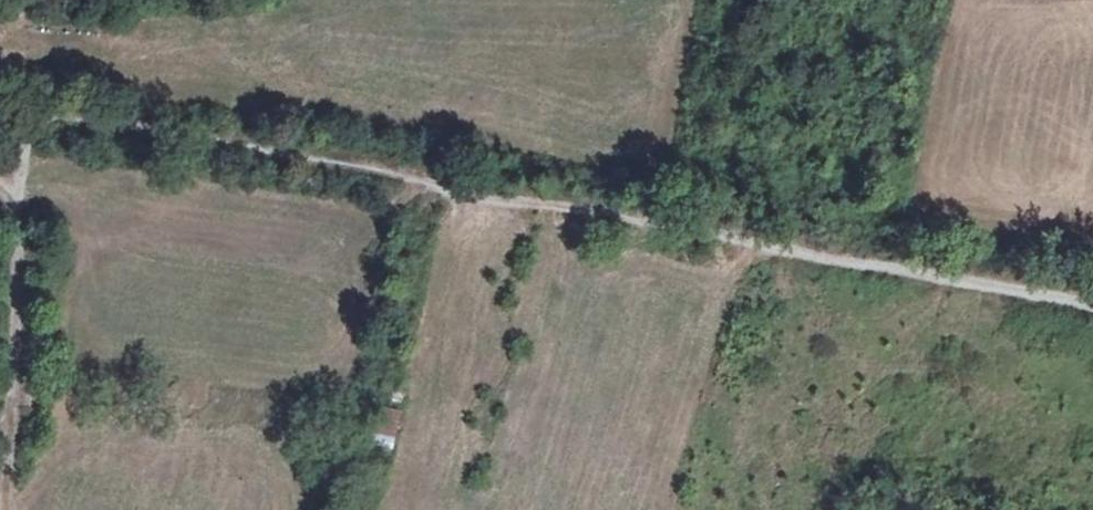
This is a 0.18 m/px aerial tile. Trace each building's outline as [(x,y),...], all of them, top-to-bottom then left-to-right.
[(371,444),(394,448),(402,410),(378,405),(371,444)]
